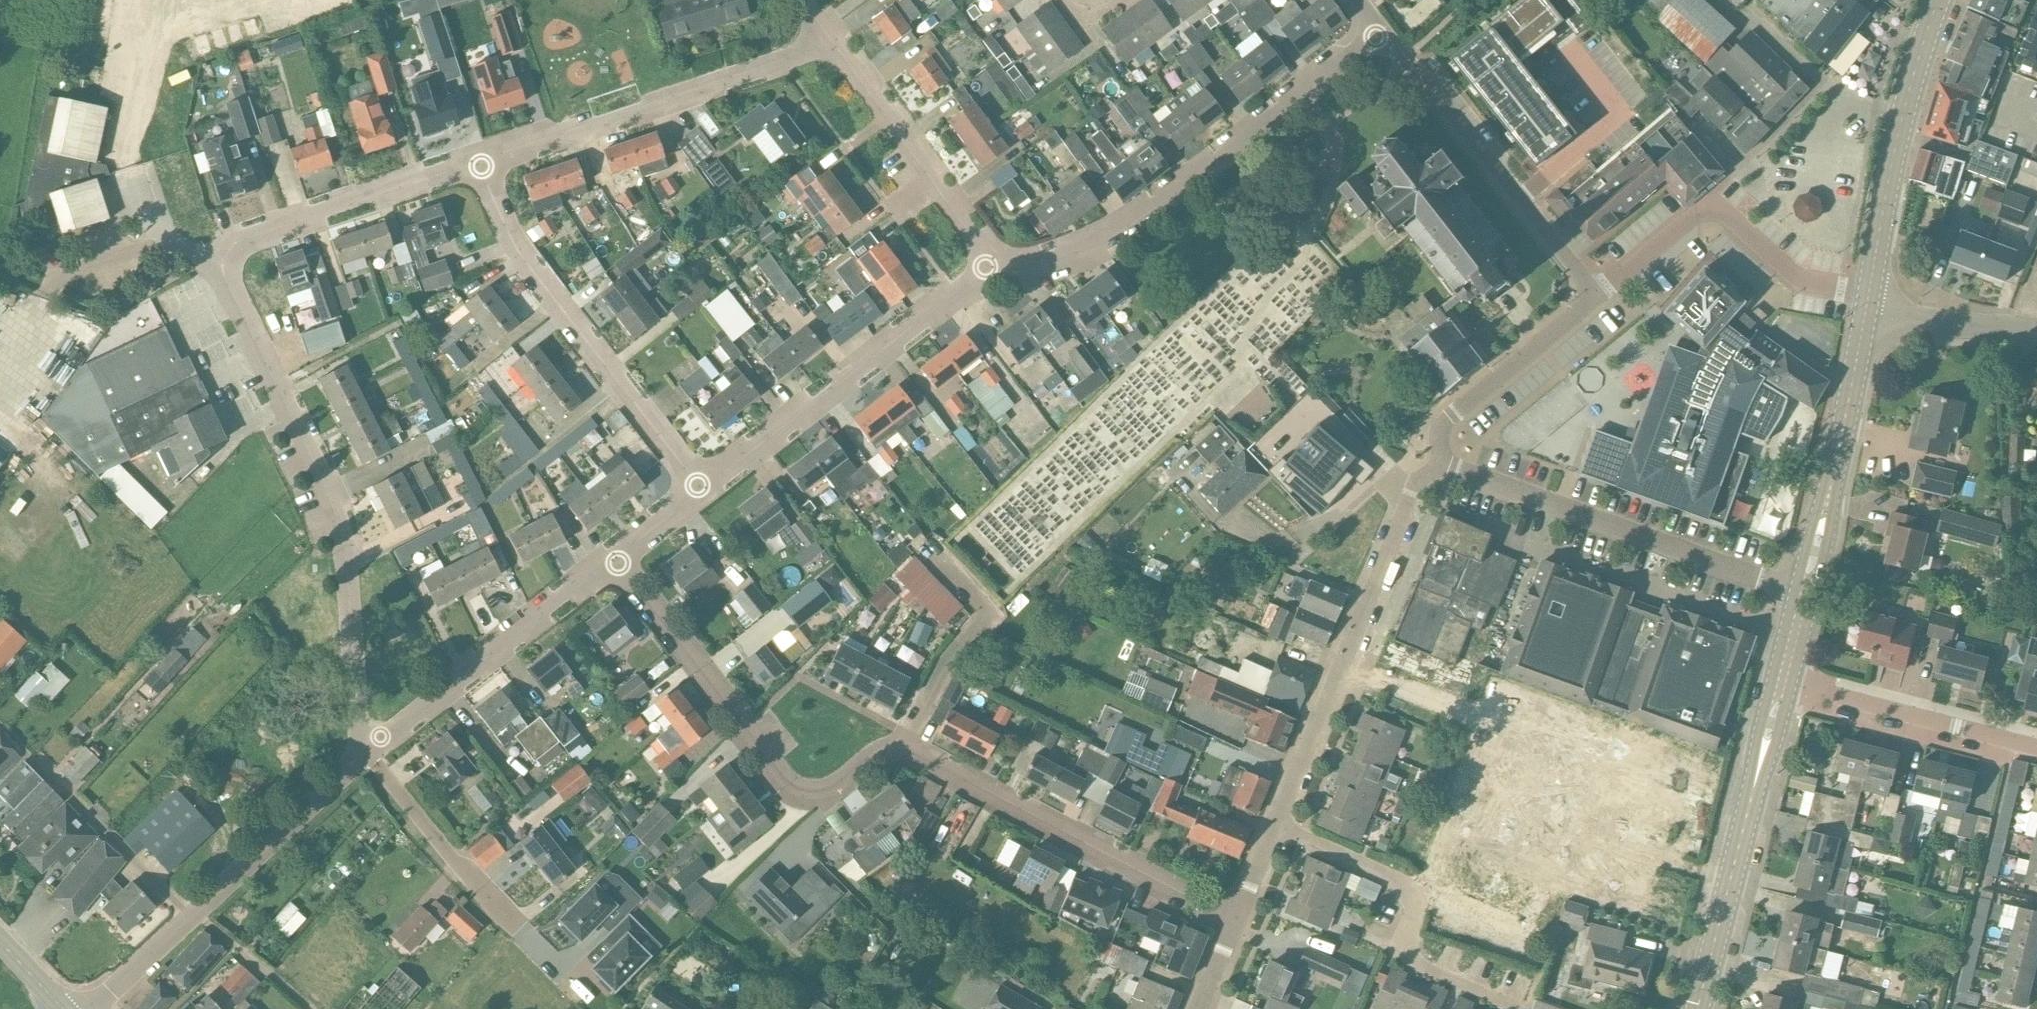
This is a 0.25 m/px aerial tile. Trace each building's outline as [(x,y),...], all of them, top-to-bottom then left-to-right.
[(439,9),(447,6),(446,0),(436,0),(439,9)] [(655,3),(666,40),(748,15),(743,0),(663,0),(655,3)] [(873,20),(891,45),(907,33),(909,32),(905,26),(912,22),(920,15),(910,0),(891,0),(884,5),(887,9),(873,20)] [(1005,11),(1020,0),(997,0),(1005,11)] [(1148,46),(1170,30),(1148,0),(1146,0),(1125,15),(1148,46)] [(1201,0),(1168,0),(1183,21),(1205,5),(1201,0)] [(1249,6),(1264,26),(1275,17),(1262,0),(1258,0),(1249,6)] [(1321,38),(1342,22),(1343,23),(1344,22),(1327,0),(1320,0),(1302,13),(1321,38)] [(1452,59),(1454,62),(1457,59),(1458,60),(1465,68),(1462,71),(1461,71),(1472,85),(1477,81),(1485,91),(1480,94),(1480,95),(1491,109),(1494,106),(1502,116),(1499,118),(1526,153),(1530,158),(1534,162),(1538,168),(1546,161),(1579,135),(1568,120),(1566,122),(1522,68),(1520,65),(1521,65),(1558,35),(1554,31),(1566,22),(1577,36),(1593,23),(1575,0),(1522,0),(1513,7),(1516,11),(1506,18),(1504,15),(1489,26),(1491,28),(1492,29),(1490,31),(1487,33),(1487,32),(1456,56),(1452,59)] [(1643,4),(1671,30),(1692,7),(1685,0),(1647,0),(1643,4)] [(1869,14),(1852,0),(1759,0),(1828,65),(1869,14)] [(1968,9),(1969,9),(1999,22),(1998,23),(2018,31),(2030,4),(2021,0),(1972,0),(1970,5),(1969,9),(1968,9)] [(1231,3),(1224,8),(1232,18),(1238,13),(1231,3)] [(1018,27),(1034,49),(1064,26),(1048,4),(1018,27)] [(974,5),(966,11),(973,21),(981,15),(974,5)] [(1264,26),(1249,6),(1237,15),(1252,35),(1264,26)] [(372,26),(368,12),(337,22),(342,36),(372,26)] [(491,18),(503,56),(519,51),(521,50),(508,12),(506,13),(491,18)] [(1957,64),(1947,87),(1989,102),(2010,52),(1991,44),(1996,32),(2008,37),(2011,30),(1999,25),(1968,12),(1947,59),(1957,64)] [(441,13),(418,20),(433,64),(455,57),(441,13)] [(1301,54),(1321,38),(1302,13),(1281,30),(1300,56),(1301,55),(1301,54)] [(1211,14),(1204,20),(1210,29),(1218,24),(1211,14)] [(1148,46),(1125,15),(1103,32),(1126,63),(1148,46)] [(2018,62),(2036,70),(2036,15),(2018,62)] [(967,24),(960,29),(966,38),(973,32),(967,24)] [(1081,48),(1064,26),(1034,49),(1050,71),(1081,48)] [(1714,28),(1693,51),(1706,63),(1705,64),(1713,71),(1754,112),(1753,112),(1753,113),(1756,115),(1770,129),(1789,109),(1809,88),(1795,74),(1750,31),(1733,49),(1725,42),(1727,40),(1714,28)] [(298,34),(287,38),(292,51),(303,47),(298,34)] [(1198,43),(1192,48),(1187,52),(1201,71),(1213,63),(1198,43)] [(1179,54),(1171,44),(1159,53),(1167,63),(1179,54)] [(1264,44),(1242,61),(1260,84),(1281,69),(1282,70),(1283,69),(1264,44)] [(950,72),(932,49),(922,56),(925,60),(910,71),(928,95),(946,82),(943,77),(950,72)] [(254,68),(248,50),(235,55),(241,72),(254,68)] [(1201,71),(1187,52),(1175,60),(1189,80),(1201,71)] [(1004,53),(996,59),(1003,69),(1011,63),(1004,53)] [(1098,54),(1087,62),(1094,72),(1105,64),(1098,54)] [(485,62),(473,66),(488,113),(525,101),(518,79),(516,80),(511,66),(509,61),(503,62),(497,65),(495,59),(485,62)] [(1240,100),(1260,84),(1242,61),(1220,77),(1240,102),(1241,101),(1240,100)] [(396,90),(387,64),(371,70),(380,96),(396,90)] [(1013,66),(1005,73),(1020,92),(1028,86),(1013,66)] [(1139,69),(1131,75),(1139,86),(1155,74),(1150,67),(1142,73),(1139,69)] [(1769,130),(1704,67),(1690,81),(1700,91),(1694,98),(1677,81),(1666,93),(1692,118),(1701,109),(1747,153),(1769,130)] [(412,80),(421,106),(416,108),(425,134),(427,134),(428,137),(444,132),(443,129),(461,123),(452,96),(448,97),(439,71),(412,80)] [(1198,82),(1174,99),(1199,132),(1221,115),(1222,116),(1223,115),(1198,82)] [(259,135),(243,85),(232,89),(236,101),(226,104),(239,141),(259,135)] [(1933,109),(1925,134),(1930,136),(1967,147),(1977,113),(1985,115),(1989,102),(1947,87),(1940,85),(1933,109)] [(964,110),(973,104),(961,87),(952,93),(964,110)] [(1199,132),(1174,99),(1152,115),(1148,110),(1151,108),(1136,88),(1124,97),(1161,144),(1170,137),(1179,149),(1180,148),(1179,147),(1199,132)] [(316,108),(325,105),(320,92),(311,95),(316,108)] [(24,203),(90,182),(87,172),(89,162),(96,164),(108,109),(48,97),(49,95),(47,95),(24,203)] [(384,122),(376,96),(350,104),(359,131),(357,131),(364,154),(394,144),(387,121),(384,122)] [(1161,144),(1124,97),(1113,106),(1134,135),(1116,149),(1101,129),(1101,130),(1118,151),(1126,162),(1127,161),(1145,185),(1165,169),(1166,170),(1167,169),(1153,151),(1161,144)] [(948,122),(965,145),(990,127),(983,117),(989,113),(979,100),(948,122)] [(1098,103),(1088,111),(1096,121),(1105,113),(1098,103)] [(761,107),(735,126),(747,143),(759,134),(764,130),(785,157),(789,154),(805,142),(783,114),(782,114),(774,104),(764,111),(761,107)] [(1560,188),(1546,199),(1551,205),(1551,206),(1568,225),(1568,226),(1572,230),(1579,225),(1582,228),(1588,235),(1593,242),(1605,232),(1606,233),(1608,232),(1618,223),(1620,222),(1619,220),(1666,180),(1687,204),(1725,172),(1712,157),(1672,110),(1671,109),(1669,110),(1670,111),(1654,124),(1651,126),(1652,126),(1648,129),(1636,139),(1633,141),(1634,141),(1618,155),(1617,154),(1615,156),(1616,156),(1615,157),(1607,164),(1599,170),(1598,171),(1591,162),(1560,188)] [(321,140),(313,114),(302,118),(305,130),(304,130),(308,145),(289,151),(298,176),(332,165),(324,140),(321,140)] [(280,141),(272,115),(256,120),(265,146),(280,141)] [(1020,140),(1034,130),(1027,120),(1013,131),(1020,140)] [(990,127),(965,145),(982,168),(1007,150),(1005,148),(1013,142),(1005,131),(997,137),(990,127)] [(715,152),(697,128),(685,138),(697,154),(703,161),(715,152)] [(1124,201),(1145,185),(1127,161),(1126,162),(1118,151),(1101,130),(1089,139),(1108,163),(1111,161),(1117,169),(1105,178),(1124,203),(1125,202),(1124,201)] [(629,142),(637,166),(641,177),(667,168),(656,133),(629,142)] [(1074,134),(1062,142),(1064,143),(1077,161),(1089,153),(1074,134)] [(241,162),(232,136),(202,145),(211,172),(209,173),(219,202),(257,190),(247,160),(241,162)] [(685,138),(677,144),(695,167),(698,165),(703,161),(697,154),(685,138)] [(1452,295),(1454,296),(1460,304),(1461,303),(1463,304),(1464,301),(1470,302),(1470,304),(1472,304),(1471,302),(1476,298),(1478,299),(1479,298),(1477,297),(1478,296),(1481,296),(1484,294),(1487,299),(1487,300),(1487,301),(1486,302),(1487,304),(1489,303),(1490,304),(1492,303),(1490,301),(1509,286),(1511,288),(1513,286),(1512,285),(1513,284),(1511,282),(1510,283),(1509,282),(1508,283),(1501,274),(1503,271),(1508,272),(1509,274),(1511,274),(1510,272),(1515,268),(1516,269),(1517,268),(1515,267),(1516,261),(1518,260),(1518,259),(1516,259),(1511,253),(1514,250),(1513,248),(1510,251),(1459,185),(1465,180),(1468,181),(1469,179),(1466,178),(1446,153),(1446,150),(1444,150),(1443,153),(1441,154),(1437,155),(1436,151),(1439,149),(1437,148),(1435,150),(1428,146),(1428,143),(1426,143),(1426,146),(1419,148),(1417,146),(1415,147),(1417,150),(1414,155),(1409,148),(1411,146),(1410,144),(1407,147),(1400,142),(1401,139),(1399,138),(1398,141),(1390,142),(1389,138),(1387,139),(1388,142),(1381,148),(1378,146),(1377,147),(1380,149),(1377,157),(1374,158),(1374,160),(1378,160),(1380,167),(1363,181),(1358,175),(1339,190),(1361,218),(1367,213),(1373,220),(1380,215),(1378,212),(1380,210),(1387,219),(1378,224),(1378,229),(1386,239),(1396,231),(1395,234),(1398,235),(1400,230),(1405,226),(1414,238),(1410,240),(1412,242),(1415,240),(1424,251),(1421,254),(1423,256),(1425,254),(1434,265),(1431,267),(1432,269),(1436,267),(1444,278),(1441,280),(1443,282),(1446,280),(1455,292),(1452,295)] [(2019,156),(1979,141),(1968,169),(2007,185),(2019,156)] [(610,175),(637,166),(629,142),(602,151),(610,175)] [(1064,143),(1062,142),(1051,151),(1065,170),(1077,161),(1064,143)] [(1966,164),(1920,149),(1910,180),(1957,194),(1966,164)] [(576,160),(550,169),(558,193),(572,188),(574,196),(587,192),(576,160)] [(720,163),(705,175),(714,187),(729,175),(720,163)] [(819,212),(820,213),(844,195),(827,171),(818,178),(808,166),(779,188),(789,200),(794,196),(812,218),(819,212)] [(558,193),(550,169),(523,178),(535,214),(562,205),(558,193)] [(679,190),(679,189),(671,176),(652,187),(661,202),(668,197),(679,190)] [(1077,178),(1055,195),(1074,219),(1095,203),(1096,204),(1097,204),(1077,178)] [(90,182),(24,203),(15,206),(15,207),(19,206),(26,228),(48,221),(54,237),(110,219),(97,179),(90,182)] [(1026,199),(1011,179),(999,188),(1014,208),(1026,199)] [(1990,188),(1982,207),(1998,213),(2006,194),(1990,188)] [(638,203),(629,190),(618,197),(626,210),(638,203)] [(1814,192),(1814,191),(1806,190),(1802,191),(1798,194),(1795,197),(1793,201),(1792,206),(1793,212),(1797,216),(1803,220),(1807,221),(1810,220),(1816,218),(1820,213),(1822,208),(1822,201),(1819,196),(1814,192)] [(2031,199),(2007,190),(2006,194),(1998,213),(1997,217),(2020,226),(2031,199)] [(861,217),(844,195),(820,213),(829,224),(821,230),(829,241),(861,217)] [(1074,219),(1055,195),(1033,212),(1035,215),(1046,229),(1052,238),(1053,237),(1053,236),(1074,219)] [(591,203),(581,210),(589,223),(599,216),(591,203)] [(439,205),(411,215),(417,234),(418,235),(423,251),(428,249),(438,246),(449,242),(444,227),(446,226),(439,205)] [(2024,244),(2036,249),(2036,248),(2036,212),(2024,244)] [(1035,215),(1029,219),(1041,233),(1046,229),(1035,215)] [(557,231),(549,217),(538,224),(547,237),(557,231)] [(358,232),(366,256),(392,247),(384,224),(358,232)] [(777,238),(769,226),(756,235),(765,247),(777,238)] [(661,228),(636,247),(647,261),(672,242),(661,228)] [(366,256),(358,232),(331,241),(339,265),(366,256)] [(1979,272),(1989,243),(1963,233),(1952,262),(1979,272)] [(825,245),(818,236),(804,246),(811,255),(825,245)] [(854,256),(835,270),(836,270),(839,268),(844,275),(841,277),(856,297),(874,284),(898,266),(881,243),(865,255),(857,261),(854,256)] [(1989,243),(1979,272),(2006,282),(2016,253),(1989,243)] [(312,280),(302,251),(274,260),(281,281),(282,281),(286,295),(310,287),(322,322),(339,317),(325,275),(312,280)] [(801,297),(769,254),(756,264),(789,307),(801,297)] [(595,257),(583,266),(592,280),(604,272),(595,257)] [(452,284),(444,261),(418,270),(426,292),(452,284)] [(418,282),(411,262),(387,270),(392,285),(404,281),(405,286),(418,282)] [(898,266),(874,284),(879,291),(891,307),(915,289),(898,266)] [(1672,350),(1636,449),(1620,444),(1596,435),(1582,474),(1726,525),(1735,504),(1739,491),(1750,461),(1730,454),(1736,438),(1760,446),(1761,446),(1762,446),(1763,446),(1764,446),(1764,445),(1765,444),(1782,416),(1788,401),(1788,400),(1788,399),(1788,398),(1787,398),(1787,397),(1789,394),(1814,410),(1830,383),(1758,332),(1751,342),(1744,337),(1752,326),(1745,319),(1735,330),(1728,325),(1747,303),(1733,290),(1721,280),(1707,268),(1665,314),(1688,335),(1678,352),(1672,350)] [(616,318),(641,299),(640,298),(650,291),(634,269),(624,277),(623,276),(598,295),(616,318)] [(1087,287),(1106,314),(1127,298),(1107,271),(1106,272),(1087,287)] [(363,295),(357,280),(335,287),(343,311),(354,307),(351,299),(363,295)] [(712,295),(701,280),(685,292),(688,297),(671,311),(679,321),(712,295)] [(443,353),(445,351),(455,344),(479,324),(502,306),(487,287),(464,305),(470,312),(433,341),(443,353)] [(1086,329),(1106,314),(1087,287),(1067,302),(1066,301),(1065,302),(1086,329)] [(727,290),(704,308),(717,323),(717,324),(721,330),(731,342),(740,336),(751,327),(754,325),(727,290)] [(763,292),(751,301),(759,310),(770,302),(763,292)] [(832,316),(821,324),(826,331),(838,347),(881,315),(869,299),(864,292),(832,316)] [(1460,304),(1454,296),(1435,310),(1424,295),(1406,309),(1417,325),(1400,338),(1445,396),(1485,366),(1445,315),(1460,304)] [(646,306),(641,299),(616,318),(634,340),(668,313),(657,298),(646,306)] [(1165,303),(1156,310),(1162,319),(1172,312),(1165,303)] [(824,304),(812,312),(821,324),(832,316),(824,304)] [(517,325),(502,306),(479,324),(494,343),(517,325)] [(1038,309),(1018,323),(1039,350),(1049,342),(1055,350),(1065,342),(1038,307),(1037,307),(1038,309)] [(416,309),(401,317),(410,335),(425,327),(416,309)] [(313,330),(300,335),(307,357),(346,344),(338,322),(313,330)] [(1039,350),(1018,323),(999,338),(998,337),(997,338),(1018,366),(1039,350)] [(776,334),(799,364),(821,346),(805,326),(784,343),(776,334)] [(78,368),(41,420),(98,475),(119,465),(131,459),(109,415),(188,378),(165,327),(78,368)] [(752,327),(741,336),(751,349),(763,340),(752,327)] [(1137,328),(1124,337),(1131,347),(1144,337),(1137,328)] [(714,336),(719,342),(717,344),(732,362),(741,355),(731,342),(721,330),(714,336)] [(777,381),(799,364),(776,334),(754,352),(777,381)] [(403,336),(392,342),(403,364),(414,358),(403,336)] [(942,353),(958,373),(980,356),(964,336),(942,353)] [(1118,356),(1131,347),(1124,337),(1111,347),(1118,356)] [(469,363),(455,344),(445,351),(460,370),(469,363)] [(1106,380),(1081,345),(1068,354),(1085,378),(1088,377),(1096,388),(1106,380)] [(526,384),(550,366),(535,347),(511,365),(526,384)] [(935,391),(958,373),(942,353),(920,370),(935,391)] [(414,385),(425,379),(414,358),(403,364),(414,384),(414,385)] [(319,380),(330,402),(357,388),(345,366),(319,380)] [(526,384),(541,403),(564,385),(550,366),(526,384)] [(712,381),(701,367),(678,385),(689,398),(712,381)] [(730,386),(721,393),(736,413),(758,396),(746,380),(743,376),(735,367),(723,376),(730,386)] [(1000,381),(990,368),(967,385),(1000,427),(1010,419),(1004,412),(1013,406),(996,384),(1000,381)] [(1063,382),(1056,372),(1043,382),(1050,392),(1063,382)] [(492,411),(501,404),(478,374),(461,387),(470,399),(478,393),(492,411)] [(188,378),(109,415),(131,459),(150,450),(182,434),(176,421),(203,409),(188,378)] [(436,401),(425,379),(414,385),(425,406),(436,401)] [(564,385),(541,403),(556,422),(579,404),(564,385)] [(897,387),(875,404),(897,433),(907,446),(916,438),(915,437),(907,426),(913,421),(920,416),(913,407),(910,403),(897,387)] [(357,388),(330,402),(340,423),(367,409),(357,388)] [(1316,390),(1297,402),(1307,419),(1327,406),(1316,390)] [(714,398),(699,411),(714,430),(736,413),(721,393),(714,398)] [(966,407),(956,395),(945,403),(954,416),(966,407)] [(1965,405),(1928,396),(1919,434),(1913,432),(1910,448),(1947,457),(1951,442),(1956,443),(1965,405)] [(436,428),(447,422),(436,401),(425,406),(436,428)] [(501,404),(492,411),(493,412),(507,429),(516,422),(502,405),(501,404)] [(897,433),(875,404),(853,421),(875,450),(897,433)] [(182,434),(150,450),(170,490),(194,468),(208,455),(205,449),(225,440),(215,419),(209,406),(203,409),(176,421),(182,434)] [(340,423),(351,444),(378,430),(367,409),(340,423)] [(1373,435),(1348,409),(1337,419),(1362,445),(1373,435)] [(33,433),(0,410),(0,439),(19,453),(33,433)] [(934,411),(923,420),(937,439),(949,430),(934,411)] [(590,418),(571,433),(590,457),(593,454),(589,449),(602,439),(594,430),(597,427),(590,418)] [(431,444),(452,433),(457,431),(451,420),(447,422),(436,428),(426,433),(431,444)] [(378,430),(351,444),(362,466),(389,452),(384,441),(402,432),(396,421),(378,430)] [(514,455),(498,467),(506,477),(538,451),(516,422),(507,429),(499,436),(514,455)] [(1216,428),(1212,422),(1191,440),(1196,446),(1193,448),(1209,466),(1213,462),(1221,470),(1198,490),(1221,517),(1265,478),(1241,452),(1230,461),(1223,453),(1234,443),(1219,426),(1216,428)] [(1267,471),(1289,495),(1289,494),(1292,491),(1320,515),(1321,513),(1320,512),(1322,510),(1327,505),(1328,506),(1329,504),(1328,503),(1328,502),(1334,496),(1335,497),(1336,496),(1335,495),(1336,494),(1341,487),(1342,488),(1351,478),(1360,485),(1373,470),(1372,468),(1338,440),(1319,423),(1286,462),(1282,458),(1267,471)] [(1001,477),(961,427),(952,434),(993,484),(1001,477)] [(437,455),(447,450),(458,444),(452,433),(431,444),(437,455)] [(590,457),(571,433),(552,447),(559,456),(566,451),(570,456),(581,447),(589,457),(590,457)] [(2029,459),(2030,434),(2017,433),(2016,458),(2029,459)] [(868,487),(879,478),(867,462),(855,471),(831,438),(808,455),(824,476),(824,475),(843,501),(866,484),(868,487)] [(447,450),(458,471),(469,465),(458,444),(447,450)] [(898,458),(888,446),(867,462),(879,478),(889,471),(886,467),(898,458)] [(559,456),(552,447),(533,462),(540,471),(559,456)] [(1179,474),(1192,462),(1180,449),(1168,461),(1179,474)] [(607,477),(606,478),(624,501),(644,486),(617,453),(599,467),(607,477)] [(798,488),(802,493),(824,476),(808,455),(786,472),(798,488)] [(1958,472),(1918,462),(1912,488),(1952,498),(1958,472)] [(486,499),(469,465),(458,471),(469,492),(461,496),(468,511),(478,505),(499,547),(500,546),(478,505),(486,499)] [(527,467),(507,482),(513,493),(534,477),(527,467)] [(122,468),(99,478),(143,523),(151,530),(167,512),(122,468)] [(384,509),(422,489),(411,468),(373,487),(384,509)] [(606,478),(587,492),(606,516),(624,501),(606,478)] [(496,506),(513,493),(507,482),(488,497),(496,506)] [(422,489),(384,509),(395,530),(422,517),(417,506),(428,501),(422,489)] [(764,490),(738,509),(750,525),(755,530),(764,542),(775,533),(793,556),(805,547),(806,548),(816,540),(801,520),(791,527),(789,525),(779,512),(780,511),(776,506),(764,490)] [(606,516),(587,492),(568,507),(587,531),(606,516)] [(2021,497),(2003,498),(2004,535),(2023,534),(2021,497)] [(1008,560),(1014,565),(1022,565),(1060,526),(1049,515),(1038,516),(1020,499),(1008,500),(1004,504),(995,504),(977,523),(979,547),(988,537),(987,524),(1007,544),(1007,534),(1016,533),(1024,525),(1025,540),(1017,540),(1018,549),(1008,560)] [(799,510),(801,512),(804,517),(815,509),(809,502),(799,510)] [(468,511),(446,522),(451,532),(468,523),(474,535),(480,532),(490,552),(499,547),(478,505),(468,511)] [(904,512),(898,505),(891,511),(896,518),(904,512)] [(1944,509),(1938,531),(1997,549),(2003,525),(1944,509)] [(1923,521),(1893,513),(1887,536),(1893,538),(1887,564),(1889,564),(1885,580),(1899,584),(1903,568),(1919,572),(1929,535),(1920,533),(1923,521)] [(551,515),(529,526),(543,553),(565,542),(551,515)] [(1494,535),(1446,515),(1421,577),(1422,578),(1421,580),(1419,579),(1394,641),(1455,666),(1471,627),(1481,631),(1492,605),(1498,608),(1518,561),(1495,552),(1492,558),(1485,556),(1494,535)] [(425,534),(430,543),(451,532),(446,522),(425,534)] [(529,526),(508,537),(512,546),(521,564),(543,553),(529,526)] [(408,555),(430,543),(425,534),(392,551),(402,569),(413,563),(408,555)] [(465,559),(478,586),(500,575),(487,548),(482,551),(477,541),(460,550),(465,559)] [(688,547),(663,566),(680,589),(681,588),(691,601),(704,591),(719,579),(709,565),(704,569),(700,563),(688,547)] [(913,558),(896,575),(909,589),(926,572),(913,558)] [(439,560),(457,597),(478,586),(465,559),(444,570),(439,560)] [(435,608),(457,597),(439,560),(419,570),(424,580),(422,581),(435,608)] [(1594,705),(1610,711),(1647,606),(1632,600),(1634,594),(1609,586),(1608,589),(1566,574),(1567,570),(1543,562),(1534,586),(1535,586),(1528,606),(1527,606),(1519,630),(1512,650),(1511,650),(1503,674),(1507,676),(1507,675),(1594,706),(1594,705)] [(1064,566),(1052,582),(1062,590),(1074,574),(1064,566)] [(906,606),(907,605),(918,615),(924,605),(942,588),(926,572),(909,589),(901,597),(902,599),(900,602),(906,606)] [(1308,582),(1294,577),(1286,597),(1301,603),(1298,610),(1292,607),(1289,614),(1279,610),(1268,636),(1289,645),(1294,634),(1325,647),(1345,597),(1309,581),(1308,582)] [(828,602),(813,583),(781,608),(797,627),(828,602)] [(770,607),(753,585),(735,598),(753,620),(770,607)] [(885,603),(892,596),(882,585),(875,592),(885,603)] [(961,607),(942,588),(924,605),(918,615),(920,616),(925,606),(943,625),(961,607)] [(624,624),(610,606),(587,624),(612,657),(624,648),(635,639),(623,625),(624,624)] [(1647,606),(1610,711),(1625,717),(1625,718),(1716,751),(1724,726),(1719,725),(1739,670),(1744,672),(1756,638),(1732,630),(1731,632),(1711,625),(1712,622),(1688,614),(1687,615),(1665,607),(1663,612),(1647,606)] [(1958,618),(1934,612),(1928,636),(1952,642),(1958,618)] [(1896,621),(1867,614),(1858,649),(1875,653),(1872,663),(1904,671),(1916,628),(1896,623),(1896,621)] [(1,620),(0,621),(0,672),(27,642),(1,620)] [(911,637),(925,643),(932,627),(918,621),(911,637)] [(1086,621),(1076,627),(1083,639),(1093,633),(1086,621)] [(898,624),(891,636),(899,641),(906,629),(898,624)] [(194,628),(144,682),(157,693),(206,639),(194,628)] [(2036,712),(2036,638),(2032,637),(2024,668),(2036,671),(2025,710),(2027,710),(2027,709),(2036,712)] [(781,653),(771,640),(744,662),(763,686),(804,653),(795,641),(781,653)] [(834,657),(824,675),(825,676),(826,675),(848,686),(864,656),(867,649),(853,641),(850,648),(841,644),(834,657)] [(922,668),(928,655),(904,644),(898,657),(922,668)] [(1988,659),(1942,647),(1936,672),(1965,680),(1963,686),(1980,691),(1988,659)] [(583,690),(552,651),(527,671),(545,693),(560,681),(574,698),(583,690)] [(870,698),(886,667),(889,662),(878,656),(875,662),(864,656),(848,686),(870,698)] [(1281,703),(1299,710),(1314,672),(1278,656),(1272,672),(1244,660),(1239,671),(1238,673),(1202,658),(1197,668),(1233,684),(1262,696),(1264,692),(1282,699),(1281,703)] [(57,673),(45,663),(15,696),(26,707),(57,673)] [(886,667),(870,698),(892,709),(891,710),(893,711),(914,670),(902,664),(897,673),(886,667)] [(649,689),(638,675),(614,693),(625,708),(649,689)] [(953,676),(942,698),(955,705),(963,690),(975,697),(978,690),(966,683),(953,676)] [(1139,701),(1167,712),(1176,688),(1148,677),(1139,701)] [(1216,680),(1207,702),(1214,705),(1252,720),(1244,739),(1263,747),(1281,754),(1295,720),(1265,707),(1267,701),(1249,693),(1223,682),(1216,680)] [(656,737),(657,739),(672,727),(692,711),(674,688),(655,704),(672,725),(656,737)] [(501,692),(475,711),(487,727),(502,746),(514,737),(534,762),(559,743),(539,717),(527,727),(517,714),(518,714),(501,692)] [(1012,712),(1001,706),(994,720),(1004,726),(1012,712)] [(559,708),(543,721),(560,742),(563,746),(579,733),(559,708)] [(709,732),(692,711),(672,727),(657,739),(666,750),(653,760),(669,780),(684,768),(676,758),(709,732)] [(937,734),(961,746),(973,724),(948,711),(937,734)] [(1366,726),(1359,744),(1395,759),(1401,745),(1398,744),(1404,730),(1365,714),(1360,724),(1366,726)] [(646,725),(639,716),(626,725),(634,735),(646,725)] [(1050,726),(1037,719),(1027,738),(1051,750),(1058,736),(1048,730),(1050,726)] [(81,721),(70,733),(79,741),(90,728),(81,721)] [(998,737),(973,724),(961,746),(986,759),(996,742),(998,737)] [(1206,739),(1173,725),(1168,738),(1200,752),(1206,739)] [(1123,726),(1111,756),(1163,777),(1164,778),(1176,750),(1158,742),(1153,754),(1138,747),(1143,734),(1142,734),(1138,732),(1123,726)] [(1485,741),(1482,748),(1484,749),(1522,763),(1530,743),(1491,729),(1486,742),(1485,741)] [(1432,732),(1427,744),(1441,749),(1445,737),(1432,732)] [(463,754),(447,733),(422,753),(438,773),(437,773),(450,790),(474,771),(462,755),(463,754)] [(5,770),(19,757),(0,736),(0,775),(5,770)] [(1846,741),(1838,772),(1852,776),(1847,794),(1849,795),(1848,801),(1815,793),(1808,820),(1852,831),(1872,749),(1847,743),(1848,741),(1846,741)] [(1345,760),(1341,770),(1380,786),(1386,773),(1389,774),(1395,759),(1359,744),(1351,763),(1345,760)] [(1110,756),(1088,745),(1086,748),(1085,747),(1071,775),(1059,769),(1047,791),(1072,804),(1088,773),(1098,778),(1108,759),(1110,756)] [(97,761),(85,749),(62,773),(75,785),(89,771),(97,761)] [(1872,749),(1852,831),(1862,789),(1878,793),(1881,783),(1892,786),(1895,774),(1900,755),(1898,754),(1898,756),(1872,749)] [(1022,778),(1047,791),(1059,769),(1033,756),(1022,778)] [(1108,759),(1098,778),(1112,785),(1124,762),(1110,756),(1108,759)] [(1941,798),(1948,768),(1924,762),(1924,761),(1923,760),(1915,792),(1941,798)] [(14,810),(43,781),(24,761),(0,785),(0,796),(14,810)] [(592,782),(579,765),(552,785),(564,802),(592,782)] [(709,796),(719,808),(743,789),(725,766),(688,796),(696,807),(709,796)] [(1244,773),(1229,767),(1215,799),(1231,805),(1255,815),(1269,782),(1244,772),(1244,773)] [(1948,768),(1941,798),(1941,799),(1936,822),(1946,824),(1943,832),(1972,840),(1978,816),(1966,813),(1976,774),(1975,774),(1974,775),(1948,768)] [(1575,769),(1571,780),(1580,783),(1584,772),(1575,769)] [(1380,786),(1341,770),(1337,779),(1343,782),(1336,800),(1371,815),(1378,799),(1375,798),(1380,786)] [(1793,772),(1789,787),(1803,790),(1807,776),(1793,772)] [(520,776),(509,785),(520,800),(532,791),(520,776)] [(919,778),(916,783),(931,792),(926,799),(931,803),(936,795),(940,789),(941,787),(939,786),(939,788),(936,786),(927,781),(921,777),(920,776),(919,778)] [(1098,818),(1096,823),(1111,831),(1114,826),(1125,832),(1136,810),(1147,815),(1149,811),(1164,782),(1152,776),(1144,791),(1132,785),(1125,799),(1110,791),(1106,799),(1096,817),(1098,818)] [(1571,780),(1567,792),(1576,795),(1580,783),(1571,780)] [(63,801),(43,781),(14,810),(2,821),(21,841),(63,801)] [(498,801),(482,781),(467,792),(483,813),(498,801)] [(1164,782),(1149,811),(1157,815),(1190,828),(1186,838),(1204,845),(1237,858),(1239,854),(1242,854),(1249,837),(1247,834),(1249,830),(1230,823),(1198,810),(1197,812),(1174,803),(1181,787),(1165,781),(1164,782)] [(2009,783),(2003,806),(2014,808),(2020,786),(2009,783)] [(590,787),(581,795),(597,813),(606,805),(590,787)] [(869,806),(889,832),(904,820),(912,833),(927,842),(941,819),(925,810),(920,819),(894,787),(869,806)] [(729,821),(715,831),(724,841),(727,839),(737,852),(771,824),(762,812),(743,789),(719,808),(729,821)] [(204,820),(177,791),(123,841),(136,854),(144,847),(169,873),(189,854),(180,843),(204,820)] [(546,800),(540,792),(522,807),(528,814),(546,800)] [(1890,841),(1901,797),(1887,793),(1881,817),(1895,821),(1890,841)] [(1902,797),(1901,797),(1890,841),(1909,846),(1916,818),(1897,813),(1902,797)] [(1365,830),(1371,815),(1336,800),(1328,818),(1322,816),(1318,826),(1356,842),(1362,828),(1365,830)] [(97,836),(65,803),(18,849),(41,873),(68,847),(77,856),(97,836)] [(629,803),(619,811),(630,824),(640,815),(629,803)] [(674,819),(660,805),(632,834),(657,858),(668,848),(657,837),(674,819)] [(900,845),(889,832),(869,806),(846,824),(855,835),(851,838),(861,850),(852,857),(865,875),(886,859),(884,856),(900,845)] [(2003,806),(1998,829),(2009,831),(2014,808),(2003,806)] [(1396,812),(1392,821),(1399,824),(1402,815),(1396,812)] [(1575,812),(1571,824),(1580,826),(1584,815),(1575,812)] [(1481,814),(1478,823),(1489,827),(1493,818),(1481,814)] [(615,815),(599,828),(609,839),(615,834),(619,839),(629,831),(615,815)] [(1493,818),(1489,828),(1501,831),(1504,822),(1501,821),(1501,822),(1493,818)] [(1591,818),(1588,829),(1597,832),(1601,821),(1591,818)] [(519,842),(536,864),(566,841),(549,819),(519,842)] [(1571,824),(1567,835),(1577,838),(1580,826),(1571,824)] [(1998,829),(1992,852),(2003,854),(2009,831),(1998,829)] [(1810,834),(1804,860),(1850,872),(1853,859),(1851,858),(1854,846),(1871,851),(1875,837),(1852,831),(1849,843),(1809,833),(1809,834),(1810,834)] [(1515,833),(1512,842),(1523,846),(1527,837),(1515,833)] [(503,852),(489,835),(469,851),(482,868),(503,852)] [(1447,855),(1439,875),(1443,877),(1443,878),(1451,882),(1452,881),(1464,886),(1481,846),(1456,835),(1451,847),(1449,846),(1446,854),(1447,855)] [(1382,837),(1377,847),(1386,851),(1390,841),(1382,837)] [(102,910),(125,934),(154,906),(132,882),(123,891),(111,878),(125,861),(99,839),(52,896),(77,918),(99,892),(109,903),(102,910)] [(1919,839),(1917,847),(1925,850),(1927,841),(1919,839)] [(566,841),(536,864),(554,886),(574,871),(556,849),(567,841),(566,841)] [(996,860),(1005,864),(1013,845),(1003,841),(996,860)] [(1551,848),(1540,843),(1536,852),(1547,857),(1551,848)] [(1019,846),(1008,868),(1020,874),(1013,887),(1028,895),(1035,882),(1048,888),(1040,907),(1057,914),(1066,891),(1050,885),(1052,881),(1062,863),(1033,849),(1031,852),(1019,846)] [(1481,846),(1464,886),(1488,896),(1505,857),(1481,846)] [(1992,852),(1985,884),(1993,885),(1995,877),(1998,877),(1998,875),(2003,854),(1992,852)] [(969,853),(964,863),(975,869),(980,860),(969,853)] [(1303,888),(1339,902),(1345,888),(1342,886),(1348,873),(1309,857),(1305,867),(1311,870),(1303,888)] [(1505,857),(1488,896),(1512,907),(1529,868),(1505,857)] [(1796,885),(1795,886),(1815,891),(1835,896),(1836,893),(1844,895),(1850,872),(1804,860),(1797,885),(1796,885)] [(2031,861),(2025,885),(2036,888),(2036,863),(2031,861)] [(1965,865),(1955,862),(1949,886),(1959,888),(1965,865)] [(701,875),(691,863),(673,877),(682,890),(701,875)] [(770,868),(744,893),(783,932),(800,915),(811,926),(843,894),(833,883),(819,898),(801,879),(791,889),(770,868)] [(1529,868),(1512,907),(1537,918),(1543,903),(1556,909),(1571,875),(1557,869),(1553,878),(1529,868)] [(1094,889),(1072,880),(1056,920),(1075,928),(1082,912),(1093,916),(1090,922),(1105,928),(1120,893),(1096,883),(1094,889)] [(605,897),(594,886),(561,920),(565,925),(562,928),(573,938),(576,935),(581,940),(617,903),(627,912),(639,899),(621,881),(605,897)] [(1582,886),(1573,884),(1569,895),(1578,898),(1582,886)] [(656,885),(646,897),(660,910),(670,898),(656,885)] [(1333,918),(1339,902),(1303,888),(1296,906),(1290,904),(1286,914),(1324,930),(1330,916),(1333,918)] [(1981,896),(1975,922),(1986,925),(1993,899),(1994,891),(1983,888),(1981,896)] [(683,907),(697,921),(716,902),(703,889),(683,907)] [(1846,911),(1871,918),(1874,906),(1858,902),(1859,899),(1844,895),(1836,893),(1835,896),(1833,907),(1846,911)] [(293,900),(275,920),(290,933),(308,913),(293,900)] [(446,911),(435,901),(426,912),(421,907),(393,938),(409,952),(446,911)] [(1567,901),(1561,920),(1570,923),(1584,927),(1590,908),(1567,901)] [(482,927),(458,906),(446,919),(470,941),(482,927)] [(2013,931),(2036,937),(2036,912),(2019,908),(2013,931)] [(1185,924),(1150,910),(1140,934),(1161,943),(1153,963),(1189,978),(1206,936),(1184,927),(1185,924)] [(1789,913),(1781,941),(1828,953),(1832,937),(1835,926),(1818,921),(1819,919),(1788,911),(1787,912),(1789,913)] [(1871,918),(1846,911),(1841,928),(1883,939),(1886,926),(1893,928),(1894,924),(1871,918)] [(646,934),(627,916),(601,942),(610,951),(592,969),(602,979),(598,982),(609,993),(613,990),(614,991),(648,957),(635,944),(646,934)] [(1970,945),(1981,948),(1986,925),(1975,922),(1970,945)] [(1626,934),(1592,925),(1587,945),(1592,947),(1584,977),(1643,992),(1652,955),(1622,947),(1626,934)] [(1998,952),(2008,954),(2036,961),(2036,937),(2013,931),(2004,929),(1998,952)] [(225,951),(204,931),(167,971),(188,991),(225,951)] [(1147,960),(1132,954),(1111,945),(1101,940),(1094,958),(1115,966),(1141,977),(1147,960)] [(1828,953),(1781,941),(1775,967),(1773,967),(1773,968),(1805,976),(1806,974),(1822,978),(1825,968),(1828,953)] [(1964,968),(1975,971),(1981,948),(1970,945),(1964,968)] [(731,962),(741,968),(748,957),(738,951),(731,962)] [(2002,978),(2032,985),(2036,964),(2036,961),(2008,954),(2002,978)] [(1326,956),(1320,971),(1345,982),(1345,981),(1352,967),(1326,956)] [(1260,978),(1262,979),(1265,980),(1260,991),(1272,997),(1266,1008),(1302,1008),(1307,998),(1293,991),(1300,974),(1291,970),(1273,962),(1271,967),(1268,966),(1265,965),(1260,978)] [(252,976),(241,965),(222,986),(233,996),(252,976)] [(361,1008),(403,1008),(420,989),(397,968),(379,988),(361,1008)] [(1975,971),(1964,968),(1956,1001),(1978,1006),(1981,994),(1970,992),(1975,971)] [(1418,987),(1400,979),(1402,973),(1392,969),(1376,1006),(1382,1008),(1408,1008),(1418,987)] [(1140,977),(1127,1008),(1175,1008),(1182,994),(1140,977)] [(2032,985),(2002,978),(1996,1001),(2026,1008),(2032,985)] [(1869,1008),(1874,1008),(1860,1005),(1865,988),(1830,979),(1825,998),(1869,1008)] [(159,985),(136,1008),(163,1008),(171,1001),(157,988),(159,985)] [(1000,985),(986,1008),(1042,1008),(1000,985)] [(1418,987),(1408,1008),(1442,1008),(1448,993),(1439,989),(1436,995),(1418,987)] [(653,988),(644,1002),(647,1004),(643,1008),(686,1008),(653,988)] [(1811,1008),(1799,1005),(1799,1003),(1768,995),(1764,1008),(1811,1008)] [(207,996),(194,1008),(190,1004),(184,1008),(219,1008),(207,996)] [(1467,1008),(1469,1002),(1459,998),(1455,1008),(1469,1008),(1467,1008)] [(1825,998),(1822,1008),(1869,1008),(1825,998)] [(809,1008),(831,1008),(816,999),(809,1008)]
